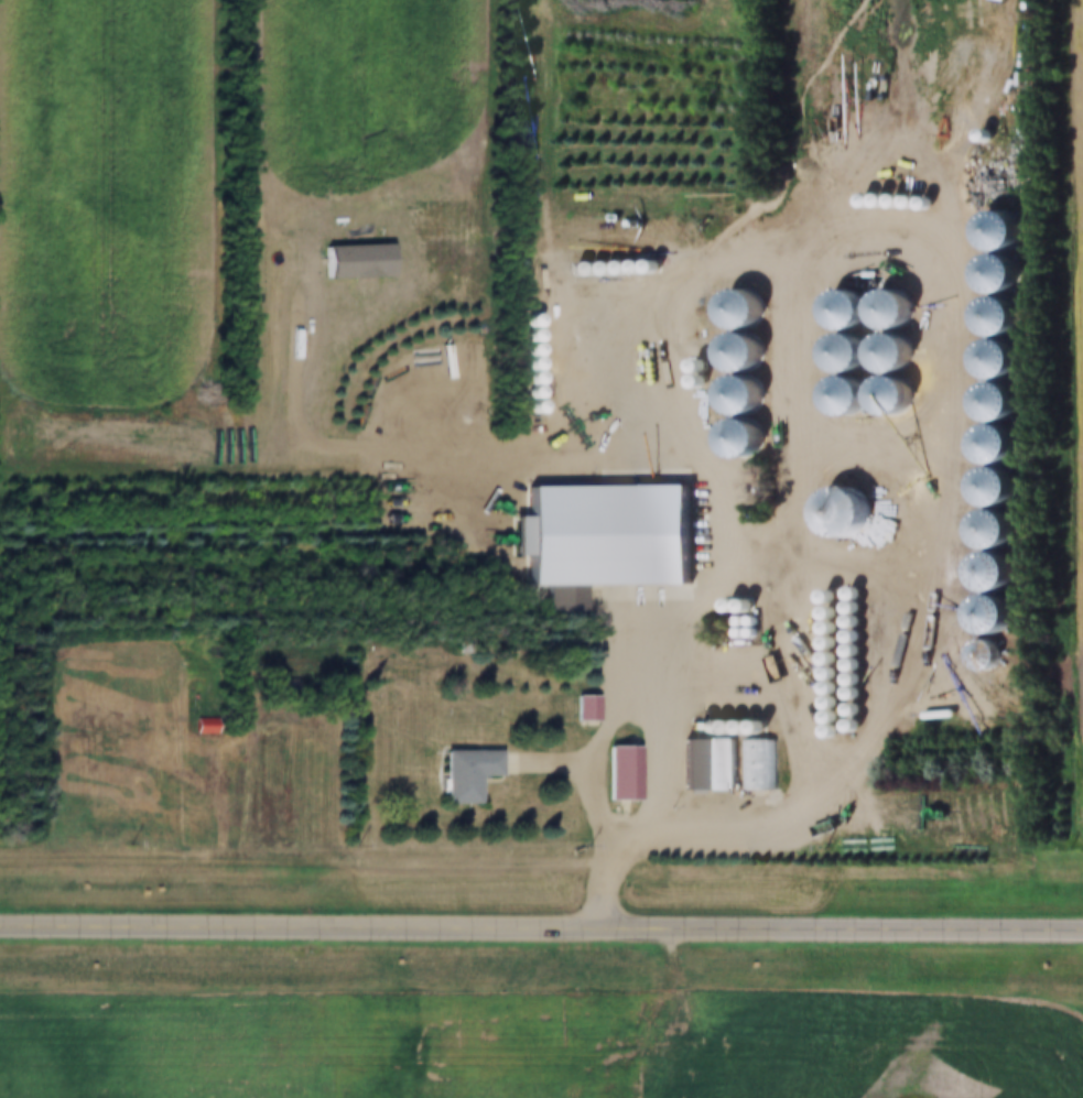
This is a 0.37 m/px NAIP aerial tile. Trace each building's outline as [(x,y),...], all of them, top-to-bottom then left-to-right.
[(985,135),(984,132),(981,130),(977,130),(974,132),(973,135),(974,139),(977,141),(981,141),(984,139),(985,135)] [(865,200),(864,197),(860,195),(856,195),(854,197),(853,200),(854,205),(856,207),(860,207),(864,205),(865,200)] [(879,202),(878,198),(875,196),(870,196),(867,198),(866,202),(867,205),(870,207),(875,207),(878,205),(879,202)] [(895,203),(894,198),(890,196),(886,196),(882,198),(881,203),(882,206),(886,208),(890,208),(894,206),(895,203)] [(910,203),(909,199),(906,197),(902,197),(899,199),(898,203),(899,207),(902,209),(906,209),(909,207),(910,203)] [(924,203),(923,199),(920,197),(916,197),(912,199),(911,203),(912,207),(916,209),(920,209),(923,207),(924,203)] [(1011,231),(1008,219),(997,211),(985,211),(974,219),(971,231),(974,243),(985,251),(997,251),(1008,243),(1011,231)] [(1010,273),(1006,262),(996,254),(983,254),(973,262),(970,273),(973,285),(983,293),(996,293),(1006,285),(1010,273)] [(652,265),(651,261),(648,259),(645,259),(641,261),(640,265),(641,269),(645,271),(648,271),(651,269),(652,265)] [(626,265),(624,262),(621,260),(617,260),(614,262),(613,265),(614,270),(617,272),(621,272),(624,270),(626,265)] [(639,265),(638,262),(635,260),(631,260),(628,262),(627,265),(628,270),(631,272),(635,272),(638,270),(639,265)] [(595,268),(594,263),(591,261),(586,261),(584,263),(583,268),(584,271),(586,273),(591,273),(594,271),(595,268)] [(610,267),(609,263),(606,261),(603,261),(599,263),(598,267),(599,271),(603,273),(606,273),(609,271),(610,267)] [(580,269),(578,264),(575,262),(572,262),(568,264),(567,269),(568,272),(572,274),(575,274),(578,272),(580,269)] [(755,311),(750,298),(740,291),(727,291),(717,298),(714,311),(717,323),(727,330),(740,330),(750,323),(755,311)] [(905,311),(901,298),(890,291),(878,291),(867,298),(864,311),(867,323),(878,330),(890,330),(901,323),(905,311)] [(858,312),(855,300),(845,293),(832,293),(822,300),(817,312),(822,324),(832,331),(845,331),(855,324),(858,312)] [(1009,317),(1006,305),(996,297),(983,297),(973,305),(968,317),(973,329),(983,336),(996,336),(1006,329),(1009,317)] [(531,319),(530,316),(527,314),(522,314),(519,316),(518,319),(519,324),(522,326),(527,326),(530,324),(531,319)] [(531,335),(530,331),(527,329),(522,329),(519,331),(518,335),(519,338),(522,340),(527,340),(530,338),(531,335)] [(755,354),(750,341),(740,334),(727,334),(717,341),(714,354),(717,366),(727,373),(740,373),(750,366),(755,354)] [(905,355),(901,343),(890,335),(878,335),(867,343),(864,355),(867,367),(878,374),(890,374),(901,367),(905,355)] [(858,355),(855,343),(844,336),(832,336),(821,343),(817,355),(821,367),(832,374),(844,374),(855,367),(858,355)] [(1008,359),(1005,347),(994,340),(982,340),(971,347),(967,359),(971,371),(982,379),(994,379),(1005,371),(1008,359)] [(531,350),(530,346),(527,344),(522,344),(519,346),(518,350),(519,354),(522,356),(527,356),(530,354),(531,350)] [(531,365),(530,360),(527,358),(522,358),(520,360),(519,365),(520,368),(522,370),(527,370),(530,368),(531,365)] [(697,366),(696,361),(693,359),(690,359),(686,361),(685,366),(686,369),(690,371),(693,371),(696,369),(697,366)] [(531,378),(530,374),(527,372),(522,372),(520,374),(519,378),(520,382),(522,384),(527,384),(530,382),(531,378)] [(698,381),(696,377),(694,374),(690,374),(686,377),(685,381),(686,384),(690,387),(694,387),(696,384),(698,381)] [(755,398),(750,385),(740,378),(727,378),(717,385),(714,398),(717,409),(727,416),(740,416),(750,409),(755,398)] [(859,398),(855,385),(845,378),(832,378),(822,385),(817,398),(822,410),(832,417),(845,417),(855,410),(859,398)] [(903,398),(900,385),(890,378),(877,378),(867,385),(863,398),(867,410),(877,417),(890,417),(900,410),(903,398)] [(1008,402),(1004,390),(994,382),(981,382),(971,390),(966,402),(971,414),(981,421),(994,421),(1004,414),(1008,402)] [(531,391),(530,388),(527,385),(522,385),(520,388),(519,391),(520,395),(522,398),(527,398),(530,395),(531,391)] [(531,407),(530,403),(527,401),(522,401),(519,403),(518,407),(519,411),(522,413),(527,413),(530,411),(531,407)] [(755,441),(751,428),(740,422),(728,422),(717,428),(714,441),(717,453),(728,460),(740,460),(751,453),(755,441)] [(1006,444),(1003,433),(993,425),(979,425),(970,433),(965,444),(970,456),(979,464),(993,464),(1003,456),(1006,444)] [(1005,487),(1001,475),(992,468),(978,468),(968,475),(964,487),(968,499),(978,507),(992,507),(1001,499),(1005,487)] [(520,488),(683,486),(684,584),(521,586),(520,488)] [(862,513),(857,498),(844,489),(829,489),(815,498),(811,513),(815,528),(829,536),(844,536),(857,528),(862,513)] [(1005,530),(1001,518),(990,510),(978,510),(967,518),(964,530),(967,542),(978,550),(990,550),(1001,542),(1005,530)] [(1004,573),(1000,561),(990,553),(977,553),(967,561),(963,573),(967,585),(977,591),(990,591),(1000,585),(1004,573)] [(849,593),(848,589),(845,587),(842,587),(838,589),(837,593),(838,597),(842,599),(845,599),(848,597),(849,593)] [(825,598),(824,594),(821,591),(817,591),(814,594),(813,598),(814,601),(817,604),(821,604),(824,601),(825,598)] [(1004,616),(999,604),(989,596),(976,596),(966,604),(963,616),(966,628),(976,634),(989,634),(999,628),(1004,616)] [(849,607),(848,604),(845,601),(842,601),(838,604),(837,607),(838,611),(842,613),(845,613),(848,611),(849,607)] [(826,615),(825,610),(822,608),(817,608),(815,610),(813,615),(815,618),(817,620),(822,620),(825,618),(826,615)] [(849,621),(848,618),(845,616),(842,616),(838,618),(837,621),(838,626),(842,628),(845,628),(848,626),(849,621)] [(826,629),(825,626),(822,623),(817,623),(814,626),(813,629),(814,633),(817,635),(822,635),(825,633),(826,629)] [(849,637),(848,633),(845,631),(842,631),(838,633),(837,637),(838,640),(842,643),(845,643),(848,640),(849,637)] [(826,644),(825,641),(822,639),(819,639),(815,641),(814,644),(815,649),(819,651),(822,651),(825,649),(826,644)] [(851,651),(849,648),(846,645),(842,645),(838,648),(837,651),(838,655),(842,657),(846,657),(849,655),(851,651)] [(826,660),(825,655),(822,653),(819,653),(815,655),(814,660),(815,663),(819,665),(822,665),(825,663),(826,660)] [(851,665),(849,662),(846,660),(842,660),(838,662),(837,665),(838,670),(842,672),(846,672),(849,670),(851,665)] [(827,674),(826,671),(823,668),(820,668),(816,671),(815,674),(816,678),(820,681),(823,681),(826,678),(827,674)] [(851,680),(849,676),(846,674),(842,674),(838,676),(837,680),(838,684),(842,686),(846,686),(849,684),(851,680)] [(827,688),(826,685),(823,683),(820,683),(816,685),(815,688),(816,693),(820,695),(823,695),(826,693),(827,688)] [(851,694),(849,691),(846,688),(842,688),(838,691),(837,694),(838,698),(842,700),(846,700),(849,698),(851,694)] [(567,696),(589,696),(589,722),(567,722),(567,696)] [(829,704),(827,699),(824,697),(820,697),(816,699),(815,704),(816,707),(820,709),(824,709),(827,707),(829,704)] [(851,709),(849,706),(846,704),(842,704),(840,706),(837,709),(840,714),(842,716),(846,716),(849,714),(851,709)] [(829,718),(827,715),(824,713),(820,713),(816,715),(815,718),(816,721),(820,724),(824,724),(827,721),(829,718)] [(194,731),(215,731),(215,716),(194,716),(194,731)] [(851,726),(849,722),(846,720),(843,720),(840,722),(838,726),(840,730),(843,732),(846,732),(849,730),(851,726)] [(700,728),(698,725),(695,722),(692,722),(689,725),(687,728),(689,731),(692,733),(695,733),(698,731),(700,728)] [(714,728),(713,725),(710,722),(705,722),(703,725),(702,728),(703,732),(705,735),(710,735),(713,732),(714,728)] [(728,728),(727,725),(724,722),(719,722),(716,725),(715,728),(716,732),(719,735),(724,735),(727,732),(728,728)] [(743,728),(741,725),(738,722),(734,722),(730,725),(729,728),(730,732),(734,735),(738,735),(741,732),(743,728)] [(756,728),(755,725),(751,722),(748,722),(745,725),(744,728),(745,732),(748,735),(751,735),(755,732),(756,728)] [(829,732),(827,728),(824,726),(820,726),(816,728),(815,732),(816,736),(820,738),(824,738),(827,736),(829,732)] [(671,740),(690,740),(690,791),(671,791),(671,740)] [(690,740),(690,791),(723,791),(723,740),(690,740)] [(735,740),(735,791),(769,791),(769,740),(735,740)] [(598,748),(628,748),(628,802),(598,802),(598,748)] [(435,752),(489,752),(489,779),(467,779),(467,805),(435,805),(435,752)]
